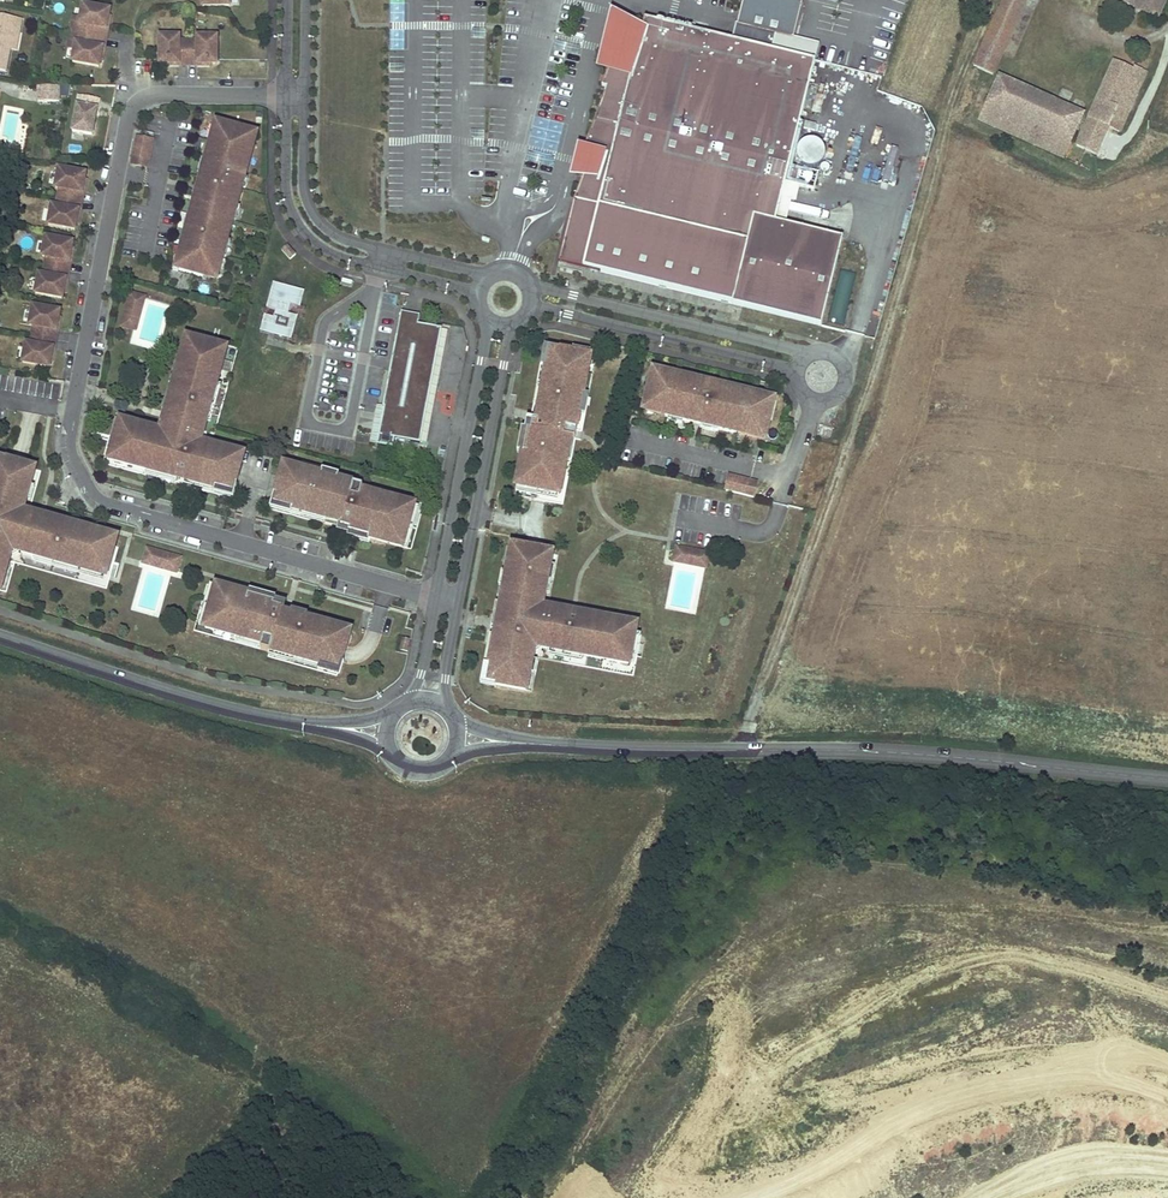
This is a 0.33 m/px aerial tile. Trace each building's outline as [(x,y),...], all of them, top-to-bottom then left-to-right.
[(738,23),(777,33),(777,35),(793,39),(802,2),(793,0),(743,0),(738,23)] [(972,67),(991,75),(1026,0),(1003,0),(972,67)] [(1158,17),(1166,0),(1119,0),(1158,17)] [(106,30),(109,10),(82,6),(79,25),(82,26),(81,34),(101,37),(102,30),(106,30)] [(14,31),(19,32),(22,20),(0,15),(0,71),(6,72),(10,50),(14,31)] [(789,166),(815,61),(773,51),(777,35),(777,33),(738,23),(736,23),(732,41),(645,19),(642,30),(639,43),(624,39),(620,56),(614,54),(602,85),(607,87),(582,153),(592,155),(588,171),(585,170),(574,201),(559,262),(821,326),(843,239),(775,222),(785,183),(796,186),(801,169),(789,166)] [(624,39),(639,43),(642,30),(619,24),(612,53),(614,54),(620,56),(624,39)] [(16,51),(19,32),(14,31),(10,50),(16,51)] [(99,67),(102,47),(99,46),(101,37),(81,34),(79,44),(75,44),(72,62),(99,67)] [(188,60),(188,40),(179,40),(179,36),(160,36),(160,64),(179,64),(179,60),(188,60)] [(216,64),(217,37),(197,36),(197,40),(188,40),(188,60),(197,60),(197,64),(216,64)] [(1114,61),(1076,146),(1094,154),(1104,132),(1117,138),(1146,72),(1134,67),(1133,69),(1114,61)] [(1063,160),(1070,143),(1083,115),(1001,78),(980,124),(1063,160)] [(819,85),(812,111),(819,113),(826,86),(819,85)] [(59,94),(59,87),(38,87),(38,102),(60,102),(59,94)] [(93,135),(99,99),(80,96),(73,132),(93,135)] [(817,124),(805,122),(804,128),(815,131),(817,124)] [(183,255),(179,268),(204,275),(204,273),(215,276),(221,255),(223,256),(227,242),(224,241),(225,237),(228,237),(237,207),(233,207),(235,202),(238,203),(242,188),(239,186),(242,177),(245,178),(249,162),(248,162),(255,136),(239,132),(239,130),(219,124),(215,138),(218,139),(216,145),(214,144),(211,143),(205,162),(208,162),(207,167),(204,166),(201,179),(204,180),(199,198),(196,197),(188,224),(191,225),(190,229),(187,228),(180,254),(183,255)] [(149,161),(153,140),(137,137),(133,158),(149,161)] [(1063,160),(1068,162),(1076,146),(1070,143),(1063,160)] [(576,168),(585,170),(588,171),(592,155),(582,153),(579,160),(576,168)] [(148,167),(149,161),(133,158),(132,164),(148,167)] [(81,194),(85,174),(58,169),(54,189),(58,190),(57,197),(77,201),(78,193),(81,194)] [(75,230),(79,210),(75,209),(77,201),(57,197),(55,208),(51,207),(48,224),(75,230)] [(69,262),(72,243),(45,238),(42,257),(45,257),(44,266),(64,270),(65,261),(69,262)] [(296,255),(287,245),(282,250),(290,260),(296,255)] [(62,298),(66,280),(62,279),(64,270),(44,266),(42,276),(38,275),(35,294),(62,298)] [(286,291),(287,286),(273,283),(272,287),(286,291)] [(288,314),(291,305),(300,308),(305,291),(287,286),(286,291),(272,287),(267,308),(276,310),(274,317),(265,315),(260,331),(268,334),(271,324),(277,326),(274,335),(287,339),(290,330),(294,331),(298,316),(288,314)] [(141,307),(143,298),(132,295),(123,326),(135,328),(138,317),(132,315),(134,305),(141,307)] [(138,317),(141,307),(134,305),(132,315),(138,317)] [(56,331),(59,312),(32,307),(29,326),(33,327),(31,335),(51,339),(53,330),(56,331)] [(402,313),(397,337),(405,339),(406,333),(415,334),(417,324),(418,325),(420,316),(402,313)] [(274,335),(277,326),(271,324),(268,334),(274,335)] [(394,438),(420,443),(441,329),(418,325),(417,324),(415,334),(406,333),(405,339),(397,337),(396,337),(383,408),(385,408),(378,445),(392,447),(394,438)] [(53,349),(49,348),(51,339),(31,335),(29,344),(25,344),(22,362),(49,368),(53,349)] [(201,354),(204,344),(195,341),(192,352),(201,354)] [(167,428),(164,438),(156,436),(157,433),(121,423),(111,461),(177,479),(176,484),(185,486),(186,482),(217,490),(217,487),(233,491),(243,456),(204,445),(203,449),(195,446),(198,437),(200,435),(202,434),(225,349),(204,344),(201,354),(192,352),(184,350),(172,395),(167,393),(165,403),(170,404),(163,427),(167,428)] [(551,368),(554,352),(561,353),(561,350),(545,347),(541,366),(548,368),(551,368)] [(540,404),(538,419),(533,419),(531,428),(530,428),(528,428),(517,487),(559,495),(570,438),(569,438),(570,429),(577,430),(590,358),(561,353),(554,352),(551,368),(548,368),(546,375),(544,375),(541,387),(544,388),(543,396),(536,394),(535,403),(540,404)] [(667,377),(652,373),(646,398),(648,398),(645,410),(666,415),(665,417),(677,420),(678,417),(683,418),(683,421),(712,428),(713,425),(718,426),(718,429),(736,434),(736,432),(763,438),(767,423),(769,423),(774,403),(760,400),(760,402),(754,401),(755,398),(756,395),(737,390),(736,393),(731,392),(731,389),(718,386),(718,389),(710,387),(711,384),(699,381),(698,384),(693,383),(694,380),(668,373),(667,377)] [(538,419),(540,404),(535,403),(530,428),(531,428),(533,419),(538,419)] [(204,445),(205,442),(200,435),(198,437),(195,446),(203,449),(204,445)] [(9,547),(20,550),(21,553),(106,577),(112,555),(101,552),(106,536),(62,523),(63,518),(54,516),(53,520),(29,514),(28,517),(18,515),(20,507),(24,508),(24,507),(34,470),(0,460),(0,591),(10,557),(7,557),(9,547)] [(402,548),(413,507),(361,492),(363,487),(338,480),(337,481),(321,476),(322,475),(285,465),(275,502),(293,507),(292,510),(318,517),(317,522),(324,524),(326,519),(343,524),(341,528),(350,530),(349,534),(402,548)] [(746,496),(749,485),(745,483),(746,479),(729,475),(726,491),(746,496)] [(752,497),(755,482),(746,479),(745,483),(749,485),(746,496),(752,497)] [(231,499),(233,491),(217,487),(217,490),(186,482),(185,486),(185,487),(231,499)] [(318,517),(292,510),(293,507),(275,502),(272,510),(317,522),(318,517)] [(54,516),(24,507),(24,508),(20,507),(18,515),(28,517),(29,514),(53,520),(54,516)] [(343,524),(326,519),(324,524),(341,528),(343,524)] [(112,555),(116,539),(106,536),(101,552),(112,555)] [(21,553),(20,550),(9,547),(7,557),(10,557),(13,559),(21,553)] [(489,643),(494,644),(490,667),(492,668),(489,684),(525,691),(533,650),(532,650),(533,642),(543,644),(542,645),(545,649),(629,665),(633,643),(623,641),(627,623),(580,614),(580,610),(571,609),(571,613),(553,609),(553,610),(547,614),(540,612),(541,604),(543,604),(551,559),(549,559),(550,554),(522,549),(522,551),(519,551),(516,566),(510,564),(500,614),(495,613),(489,643)] [(705,566),(707,554),(678,549),(675,561),(687,563),(689,556),(699,558),(698,565),(705,566)] [(153,564),(155,558),(166,561),(164,567),(175,571),(179,559),(148,550),(145,562),(153,564)] [(516,566),(519,551),(513,550),(510,564),(516,566)] [(698,565),(699,558),(689,556),(687,563),(698,565)] [(164,567),(166,561),(155,558),(153,564),(164,567)] [(340,667),(350,632),(307,620),(308,615),(299,613),(298,618),(281,613),(282,609),(274,606),(274,603),(217,587),(205,628),(262,644),(261,649),(270,652),(270,651),(321,665),(321,662),(340,667)] [(571,609),(543,604),(541,604),(540,612),(547,614),(553,610),(553,609),(571,613),(571,609)] [(299,613),(283,608),(282,609),(281,613),(298,618),(299,613)] [(633,643),(636,625),(627,623),(623,641),(633,643)] [(409,639),(402,638),(399,650),(407,651),(409,639)] [(545,649),(542,645),(543,644),(533,642),(532,650),(533,650),(535,651),(545,649)] [(490,667),(494,644),(489,643),(481,682),(486,683),(488,677),(486,683),(489,684),(492,668),(490,667)] [(337,677),(340,667),(321,662),(321,665),(270,651),(270,652),(268,657),(337,677)]
